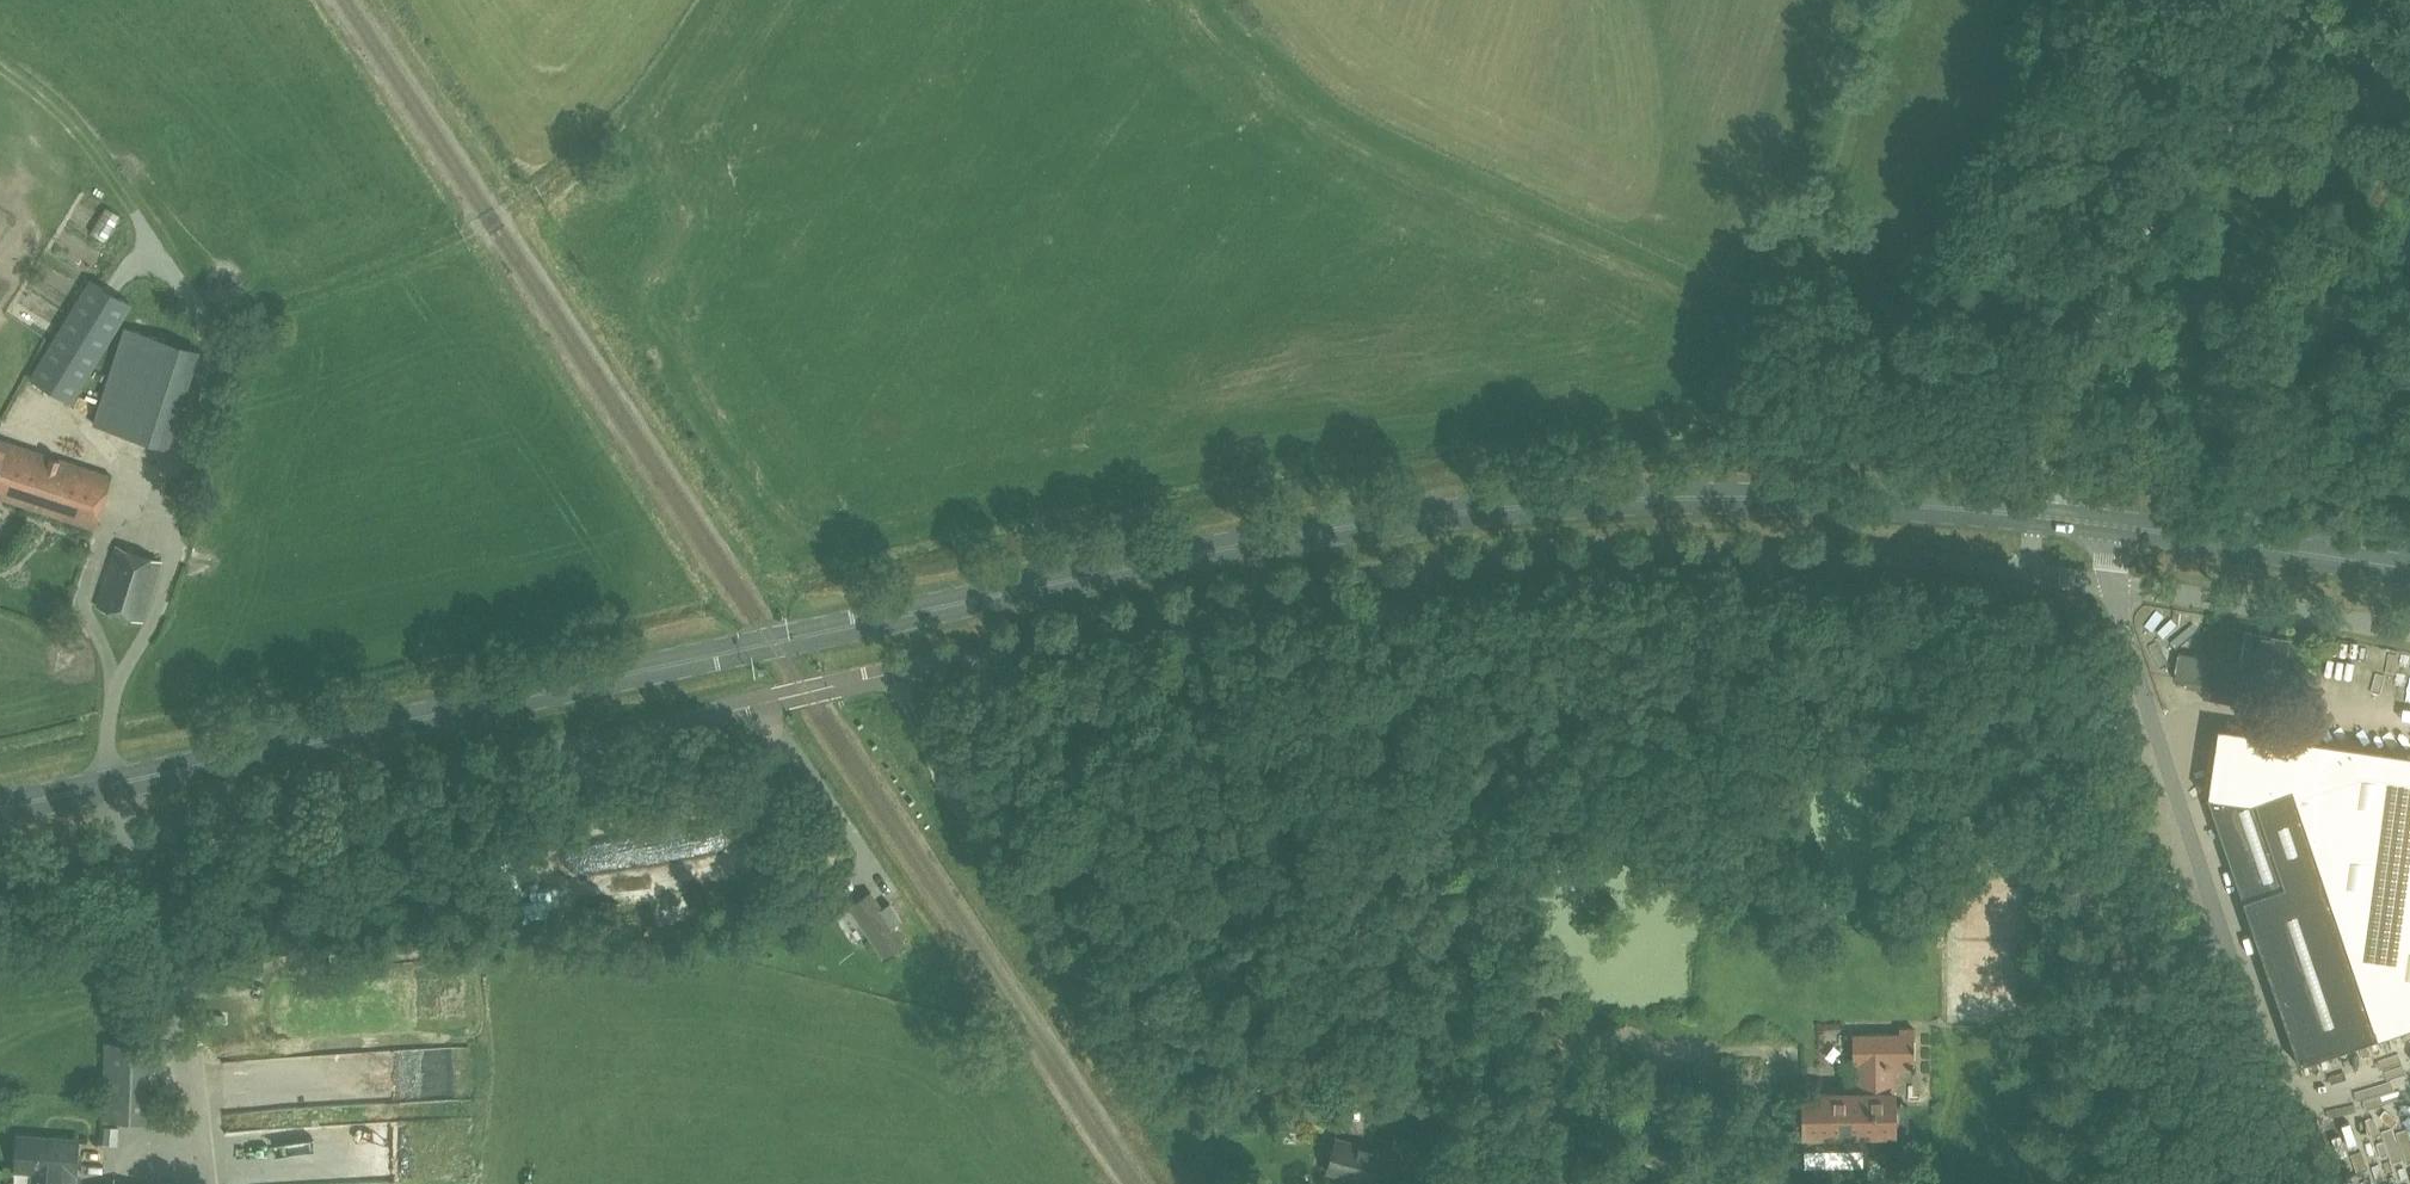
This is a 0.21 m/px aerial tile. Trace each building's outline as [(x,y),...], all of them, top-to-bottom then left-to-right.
[(104,206),(89,231),(107,241),(122,216),(104,206)] [(133,301),(89,275),(30,376),(72,401),(133,301)] [(199,348),(124,324),(93,422),(168,447),(199,348)] [(95,526),(112,474),(0,437),(0,494),(95,526)] [(163,558),(115,543),(95,605),(143,619),(163,558)] [(1278,551),(1257,557),(1260,569),(1281,563),(1278,551)] [(2174,676),(2189,678),(2187,685),(2203,688),(2202,695),(2233,700),(2234,694),(2265,699),(2270,667),(2283,669),(2288,636),(2244,629),(2240,660),(2178,650),(2174,676)] [(2183,718),(2206,786),(2205,786),(2296,1058),(2373,1032),(2324,886),(2409,901),(2409,755),(2183,718)] [(904,941),(892,923),(900,918),(889,901),(881,907),(869,890),(850,904),(884,954),(904,941)] [(2374,1002),(2385,998),(2376,968),(2364,972),(2374,1002)] [(1803,1135),(1803,1148),(1804,1148),(1804,1164),(1862,1164),(1862,1146),(1863,1146),(1863,1130),(1895,1130),(1894,1088),(1893,1088),(1893,1066),(1914,1066),(1913,1025),(1898,1025),(1898,1030),(1854,1031),(1854,1061),(1857,1061),(1857,1090),(1802,1090),(1803,1135)] [(2409,1058),(2409,1036),(2408,1031),(2398,1035),(2407,1059),(2409,1058)] [(103,1116),(146,1117),(147,1040),(104,1039),(103,1116)] [(263,1079),(266,1097),(300,1092),(297,1074),(263,1079)] [(117,1144),(118,1127),(104,1126),(103,1143),(117,1144)] [(17,1133),(15,1167),(31,1168),(30,1183),(75,1183),(78,1137),(17,1133)] [(1391,1150),(1336,1136),(1327,1169),(1368,1180),(1367,1183),(1368,1183),(1387,1183),(1394,1158),(1407,1162),(1412,1140),(1395,1135),(1391,1150)] [(2347,1173),(2367,1167),(2359,1139),(2339,1144),(2347,1173)]
